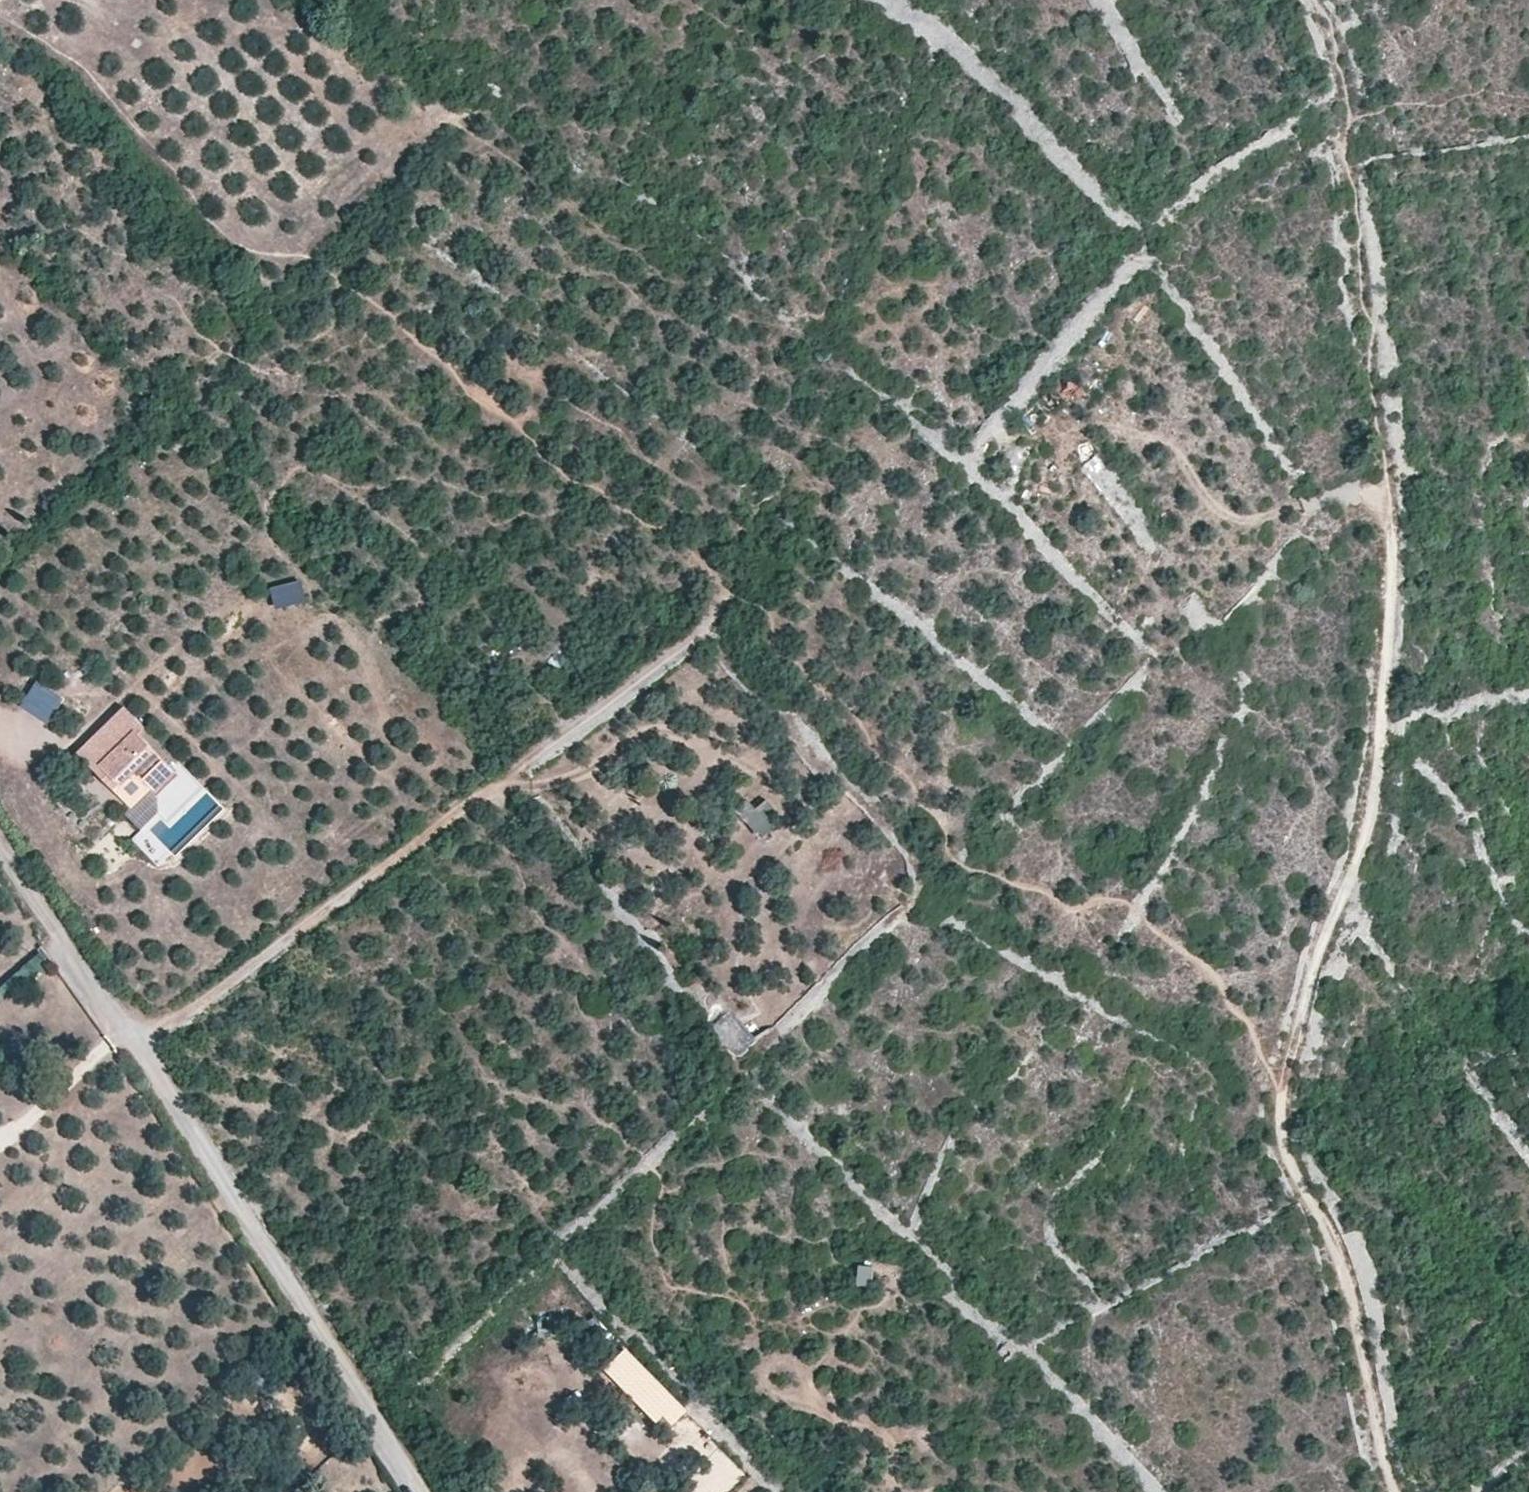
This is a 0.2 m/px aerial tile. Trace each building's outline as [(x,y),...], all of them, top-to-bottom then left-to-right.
[(301,581),(271,586),(275,608),(305,603),(301,581)] [(127,707),(77,754),(127,808),(149,789),(133,772),(162,745),(127,707)] [(743,815),(762,839),(781,825),(761,800),(743,815)] [(132,839),(157,866),(171,854),(146,826),(132,839)]
